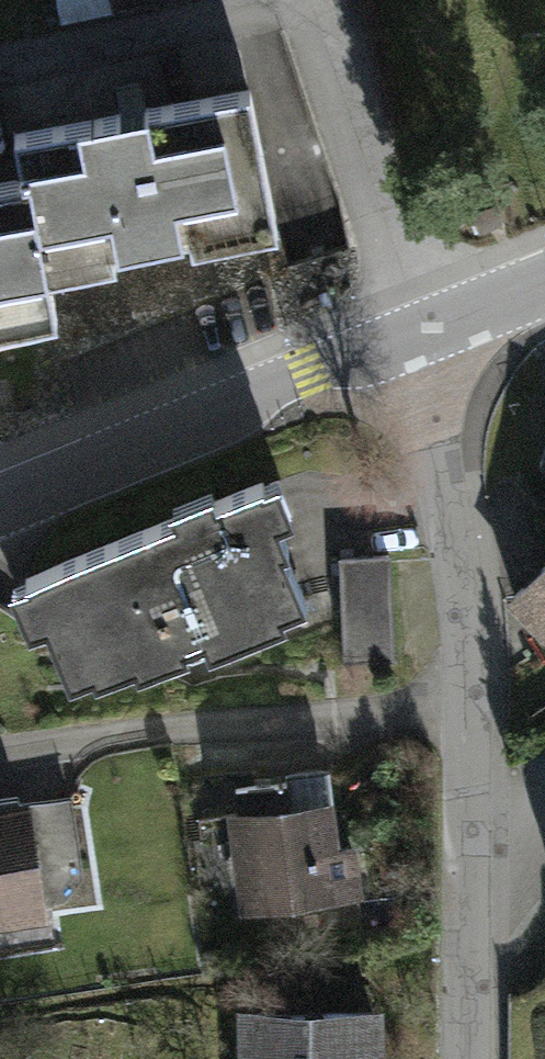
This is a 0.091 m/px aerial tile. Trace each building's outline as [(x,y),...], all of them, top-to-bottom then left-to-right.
[(49,285),(282,243),(256,101),(24,143),(32,190),(49,285)] [(49,285),(32,190),(0,196),(0,332),(56,322),(49,285)] [(305,466),(16,589),(66,704),(354,582),(305,466)] [(531,535),(544,549),(544,522),(531,535)] [(502,596),(544,640),(544,553),(502,596)] [(234,781),(238,906),(360,902),(356,777),(234,781)] [(28,924),(15,787),(0,788),(0,927),(28,924)] [(226,1005),(227,1058),(375,1058),(373,1001),(226,1005)]
